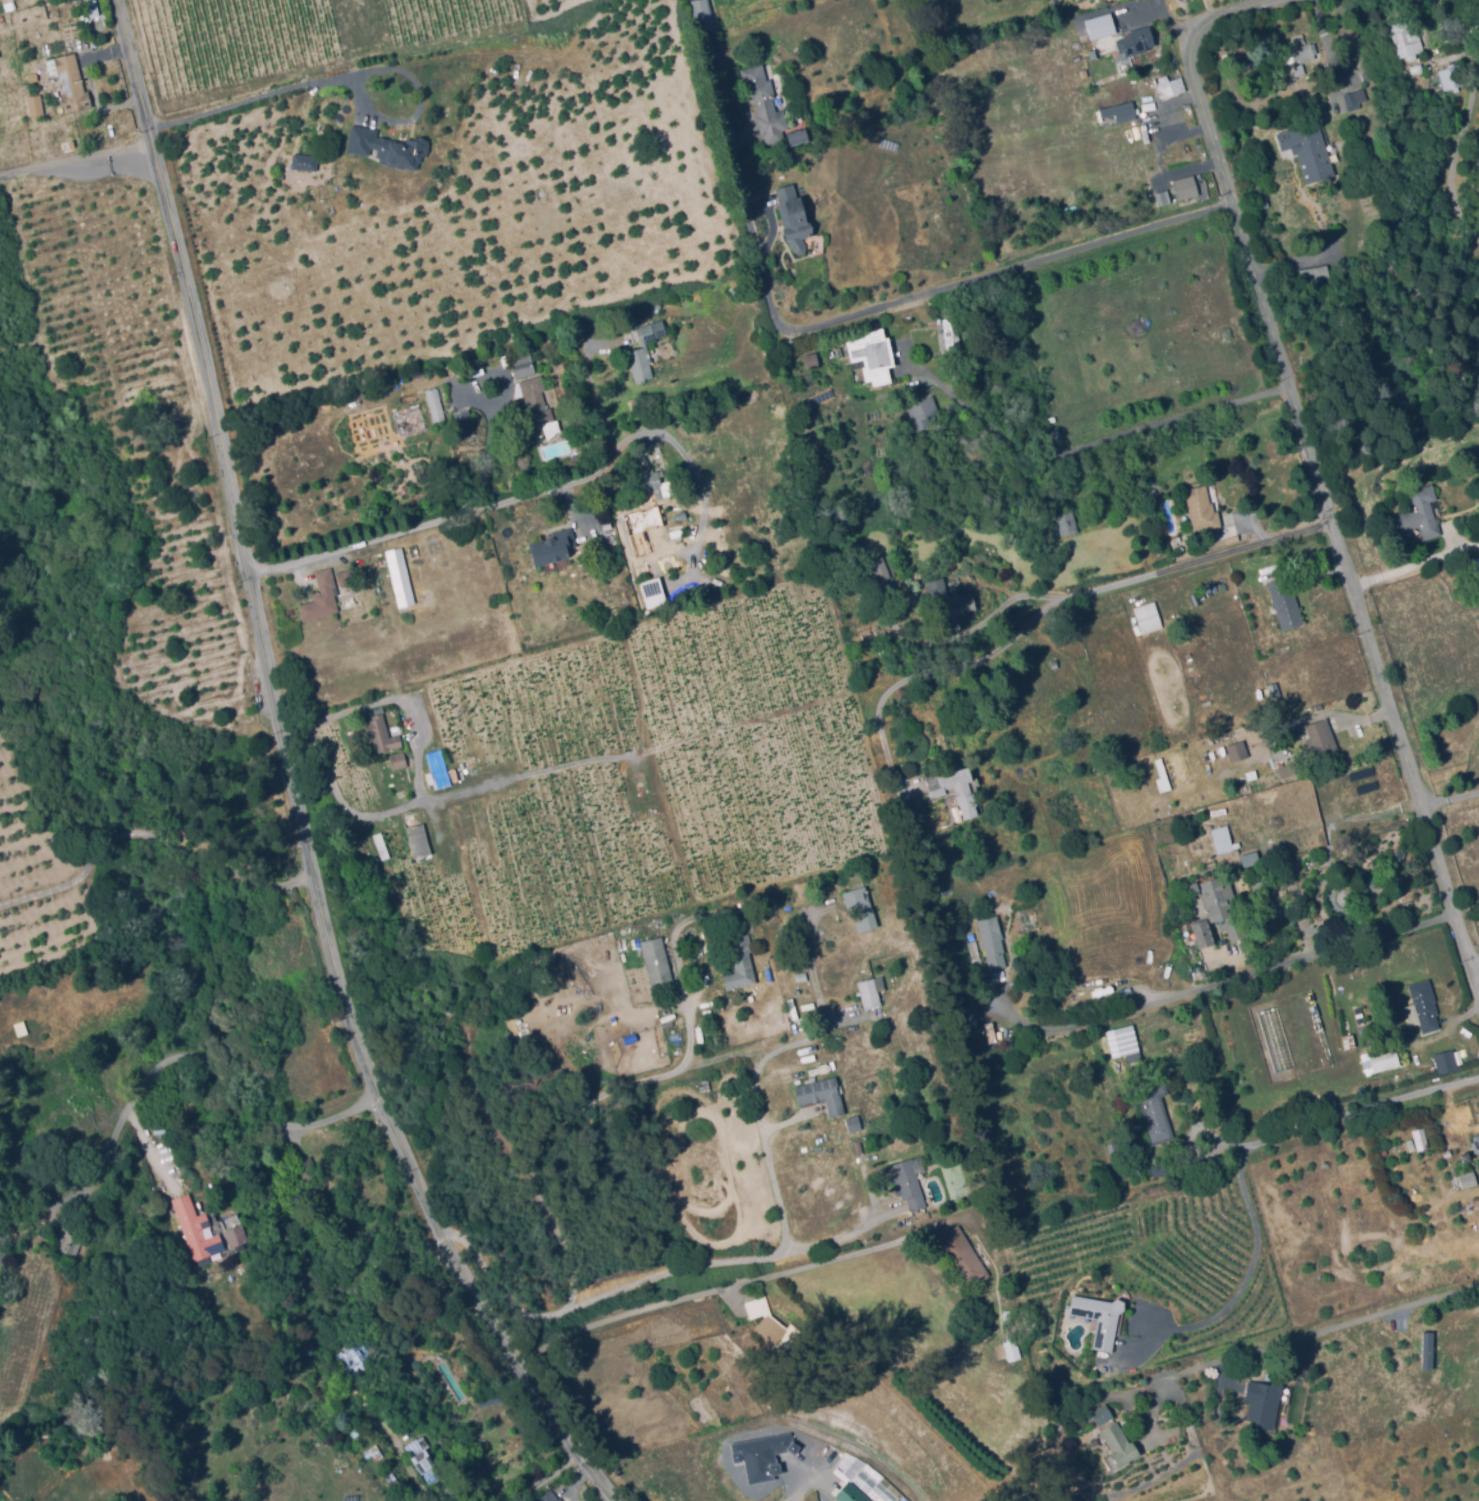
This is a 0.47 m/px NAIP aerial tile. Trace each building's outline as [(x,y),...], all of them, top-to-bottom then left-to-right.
[(96,16),(94,0),(84,0),(87,18),(96,16)] [(691,1),(696,0),(710,0),(717,30),(699,33),(691,1)] [(1105,35),(1101,22),(1116,16),(1121,30),(1105,35)] [(1401,59),(1391,25),(1416,17),(1425,52),(1401,59)] [(1126,57),(1125,52),(1119,53),(1115,39),(1130,35),(1129,32),(1148,26),(1154,46),(1147,48),(1147,50),(1137,53),(1137,54),(1126,57)] [(83,50),(77,48),(68,50),(66,41),(91,35),(94,48),(83,50)] [(1357,66),(1343,64),(1346,41),(1360,43),(1357,66)] [(1097,55),(1094,45),(1102,43),(1105,53),(1097,55)] [(1297,75),(1289,50),(1314,43),(1318,56),(1302,61),(1305,73),(1297,75)] [(45,55),(43,46),(53,44),(54,54),(45,55)] [(1089,56),(1082,51),(1085,46),(1092,52),(1089,56)] [(66,113),(61,94),(56,95),(46,61),(75,53),(85,91),(88,90),(93,106),(66,113)] [(1161,97),(1158,88),(1161,87),(1156,69),(1176,63),(1184,90),(1161,97)] [(1454,93),(1452,87),(1444,90),(1439,70),(1458,64),(1464,81),(1459,83),(1462,90),(1454,93)] [(742,71),(765,65),(769,81),(772,80),(775,95),(773,96),(778,113),(785,112),(789,130),(784,132),(787,142),(769,145),(766,135),(762,136),(756,100),(753,100),(750,83),(745,84),(742,71)] [(1348,111),(1343,94),(1363,87),(1367,99),(1359,102),(1361,107),(1348,111)] [(31,116),(28,97),(42,95),(44,114),(31,116)] [(52,109),(50,103),(57,101),(58,107),(52,109)] [(1123,120),(1122,117),(1116,119),(1115,113),(1099,116),(1097,109),(1132,102),(1135,117),(1123,120)] [(1306,184),(1288,132),(1313,123),(1332,175),(1306,184)] [(417,169),(379,163),(380,157),(376,156),(378,149),(370,148),(369,154),(348,151),(353,125),(378,129),(377,138),(406,143),(407,137),(415,139),(415,138),(428,140),(426,156),(422,156),(422,162),(418,161),(417,169)] [(1328,163),(1335,162),(1333,143),(1325,144),(1328,163)] [(316,170),(302,169),(303,154),(317,156),(316,170)] [(1151,187),(1149,178),(1173,173),(1174,178),(1163,180),(1164,185),(1151,187)] [(1178,199),(1174,180),(1195,177),(1198,196),(1178,199)] [(796,185),(800,199),(804,198),(814,239),(804,241),(806,246),(808,248),(808,250),(807,254),(805,256),(802,256),(797,254),(790,243),(788,243),(778,204),(780,204),(778,190),(796,185)] [(1159,204),(1155,194),(1171,189),(1174,200),(1159,204)] [(1304,284),(1301,269),(1327,264),(1330,279),(1304,284)] [(657,313),(652,311),(655,303),(661,305),(657,313)] [(947,356),(946,349),(940,349),(938,319),(951,318),(952,328),(959,328),(961,355),(947,356)] [(635,380),(627,351),(642,347),(636,328),(650,324),(650,321),(660,319),(664,334),(655,336),(656,340),(647,342),(652,358),(649,359),(653,375),(635,380)] [(866,382),(862,366),(853,368),(847,341),(866,337),(864,330),(883,326),(886,337),(889,336),(895,364),(889,365),(891,376),(866,382)] [(579,342),(570,336),(574,331),(582,337),(579,342)] [(510,354),(508,347),(520,342),(523,349),(510,354)] [(807,366),(805,354),(815,351),(818,363),(807,366)] [(517,377),(512,358),(531,353),(536,372),(517,377)] [(534,429),(520,382),(541,375),(546,389),(541,391),(546,408),(551,407),(555,422),(534,429)] [(435,421),(426,391),(437,388),(446,417),(435,421)] [(914,421),(908,405),(933,396),(938,411),(914,421)] [(1053,442),(1050,429),(1059,427),(1062,440),(1053,442)] [(466,443),(464,430),(470,429),(472,442),(466,443)] [(655,499),(652,488),(648,489),(643,474),(658,470),(661,482),(672,479),(676,493),(655,499)] [(1423,539),(1419,526),(1398,533),(1392,516),(1416,508),(1411,491),(1433,483),(1438,498),(1429,501),(1435,519),(1436,519),(1441,533),(1423,539)] [(1194,531),(1185,488),(1206,484),(1210,502),(1213,502),(1215,510),(1218,510),(1221,525),(1194,531)] [(730,504),(728,499),(723,501),(720,492),(733,487),(739,500),(730,504)] [(1152,497),(1150,490),(1156,488),(1158,496),(1152,497)] [(621,539),(614,517),(659,503),(666,525),(621,539)] [(1062,535),(1057,513),(1073,509),(1078,531),(1062,535)] [(537,565),(530,543),(549,537),(548,534),(571,526),(577,546),(571,548),(573,554),(537,565)] [(400,607),(386,549),(402,545),(416,603),(400,607)] [(877,581),(869,561),(883,556),(890,576),(877,581)] [(1469,559),(1474,586),(1478,585),(1478,557),(1469,559)] [(303,621),(299,604),(314,600),(312,594),(322,591),(316,571),(331,567),(339,594),(335,595),(339,610),(303,621)] [(341,584),(338,571),(353,567),(356,581),(341,584)] [(1285,629),(1269,581),(1285,575),(1290,592),(1294,591),(1304,622),(1285,629)] [(957,615),(951,597),(972,591),(977,609),(957,615)] [(352,606),(349,598),(358,595),(360,604),(352,606)] [(1144,633),(1135,607),(1154,600),(1163,626),(1144,633)] [(382,636),(378,621),(386,619),(390,634),(382,636)] [(389,651),(385,639),(390,637),(394,649),(389,651)] [(433,656),(431,650),(438,648),(440,654),(433,656)] [(466,660),(463,651),(469,648),(473,657),(466,660)] [(1275,707),(1267,686),(1276,682),(1284,703),(1275,707)] [(377,752),(372,733),(368,735),(364,721),(371,719),(370,715),(383,712),(385,718),(395,716),(397,724),(387,727),(390,737),(400,734),(403,745),(377,752)] [(1321,764),(1317,752),(1312,754),(1307,740),(1312,738),(1307,725),(1327,718),(1342,756),(1321,764)] [(1232,761),(1227,745),(1243,740),(1249,755),(1232,761)] [(431,790),(425,773),(432,771),(427,753),(441,748),(452,784),(431,790)] [(394,769),(391,754),(405,751),(408,765),(394,769)] [(1283,777),(1279,768),(1296,761),(1299,770),(1283,777)] [(965,819),(954,785),(945,788),(947,792),(934,797),(927,776),(941,771),(942,774),(969,765),(973,779),(968,781),(972,791),(974,790),(978,804),(976,805),(979,815),(965,819)] [(476,830),(470,808),(479,805),(485,828),(476,830)] [(415,857),(402,814),(413,811),(417,825),(424,822),(433,852),(415,857)] [(1217,853),(1212,828),(1228,824),(1233,849),(1217,853)] [(383,859),(374,834),(381,831),(390,856),(383,859)] [(1257,863),(1254,851),(1238,855),(1241,867),(1257,863)] [(1231,941),(1226,918),(1212,921),(1206,892),(1195,894),(1197,901),(1191,903),(1187,886),(1222,877),(1228,905),(1240,902),(1245,920),(1239,921),(1243,938),(1231,941)] [(860,931),(857,920),(861,918),(857,905),(848,908),(843,893),(865,885),(878,925),(860,931)] [(991,969),(977,918),(999,912),(1005,936),(1001,937),(1005,951),(1003,951),(1007,965),(991,969)] [(1198,949),(1193,934),(1196,933),(1192,921),(1206,917),(1215,943),(1198,949)] [(784,940),(780,926),(794,922),(798,936),(784,940)] [(728,989),(723,971),(736,967),(733,955),(738,954),(733,937),(748,932),(753,951),(749,952),(757,981),(728,989)] [(651,985),(640,941),(661,935),(673,979),(651,985)] [(978,982),(970,942),(978,940),(986,980),(978,982)] [(863,1008),(858,989),(860,989),(858,980),(874,976),(881,1003),(863,1008)] [(1424,1032),(1420,1021),(1409,1025),(1403,1007),(1415,1003),(1409,985),(1412,983),(1428,978),(1435,999),(1433,1000),(1437,1012),(1435,1013),(1439,1027),(1424,1032)] [(18,1035),(14,1023),(24,1020),(28,1031),(18,1035)] [(1114,1057),(1107,1030),(1133,1023),(1140,1050),(1114,1057)] [(1346,1047),(1343,1035),(1353,1032),(1356,1045),(1346,1047)] [(1374,1072),(1373,1067),(1364,1069),(1362,1059),(1370,1057),(1368,1049),(1395,1044),(1401,1064),(1374,1072)] [(1431,1073),(1429,1066),(1459,1058),(1461,1065),(1431,1073)] [(831,1116),(826,1096),(801,1103),(796,1085),(835,1075),(838,1085),(836,1086),(843,1113),(831,1116)] [(701,1090),(699,1080),(709,1078),(711,1088),(701,1090)] [(1153,1144),(1141,1102),(1132,1105),(1127,1091),(1165,1079),(1169,1093),(1161,1096),(1174,1138),(1153,1144)] [(843,1118),(846,1133),(859,1130),(856,1115),(843,1118)] [(1418,1150),(1413,1130),(1424,1127),(1429,1147),(1418,1150)] [(1474,1155),(1478,1154),(1478,1134),(1468,1137),(1474,1155)] [(1408,1150),(1405,1140),(1412,1138),(1415,1148),(1408,1150)] [(1113,1157),(1108,1143),(1117,1140),(1122,1154),(1113,1157)] [(858,1152),(855,1143),(861,1141),(864,1150),(858,1152)] [(1445,1156),(1444,1149),(1450,1147),(1452,1154),(1445,1156)] [(911,1210),(907,1197),(903,1198),(902,1193),(898,1194),(896,1185),(890,1187),(884,1166),(921,1156),(924,1169),(916,1171),(926,1206),(911,1210)] [(302,1180),(316,1175),(309,1157),(295,1162),(302,1180)] [(1154,1175),(1152,1166),(1166,1162),(1169,1171),(1154,1175)] [(1464,1187),(1460,1174),(1468,1172),(1467,1166),(1470,1165),(1471,1169),(1474,1169),(1478,1183),(1464,1187)] [(200,1268),(171,1198),(189,1190),(199,1214),(205,1211),(211,1225),(202,1228),(206,1238),(219,1233),(215,1222),(237,1212),(252,1246),(200,1268)] [(968,1288),(956,1270),(953,1272),(934,1241),(959,1225),(990,1274),(968,1288)] [(70,1233),(84,1239),(79,1255),(64,1251),(70,1233)] [(1113,1349),(1094,1346),(1098,1318),(1072,1314),(1075,1294),(1113,1300),(1117,1297),(1125,1301),(1125,1309),(1119,1313),(1113,1349)] [(789,1347),(781,1338),(778,1344),(757,1327),(766,1315),(765,1313),(751,1317),(746,1301),(766,1295),(772,1315),(788,1327),(792,1322),(801,1329),(789,1347)] [(1010,1359),(1004,1342),(1009,1341),(1008,1336),(1015,1333),(1022,1355),(1010,1359)] [(354,1379),(336,1354),(360,1337),(366,1345),(377,1338),(382,1346),(367,1357),(373,1365),(354,1379)] [(1273,1429),(1255,1425),(1256,1419),(1250,1417),(1254,1402),(1244,1400),(1249,1379),(1272,1384),(1273,1382),(1284,1384),(1282,1392),(1281,1392),(1273,1429)] [(332,1419),(321,1405),(329,1398),(341,1412),(332,1419)] [(1100,1424),(1092,1412),(1105,1403),(1113,1415),(1100,1424)] [(1118,1466),(1111,1453),(1115,1451),(1103,1430),(1118,1421),(1130,1442),(1134,1440),(1141,1453),(1118,1466)] [(728,1443),(731,1464),(742,1462),(746,1484),(773,1480),(772,1475),(778,1474),(775,1454),(794,1452),(792,1433),(728,1443)] [(428,1479),(406,1445),(419,1437),(441,1471),(428,1479)] [(875,1500),(897,1500),(902,1495),(865,1463),(850,1480),(875,1500)] [(392,1481),(388,1476),(395,1471),(398,1477),(392,1481)] [(836,1500),(871,1500),(848,1479),(832,1497),(836,1500)] [(561,1496),(565,1500),(541,1500),(539,1498),(551,1488),(559,1498),(561,1496)]
